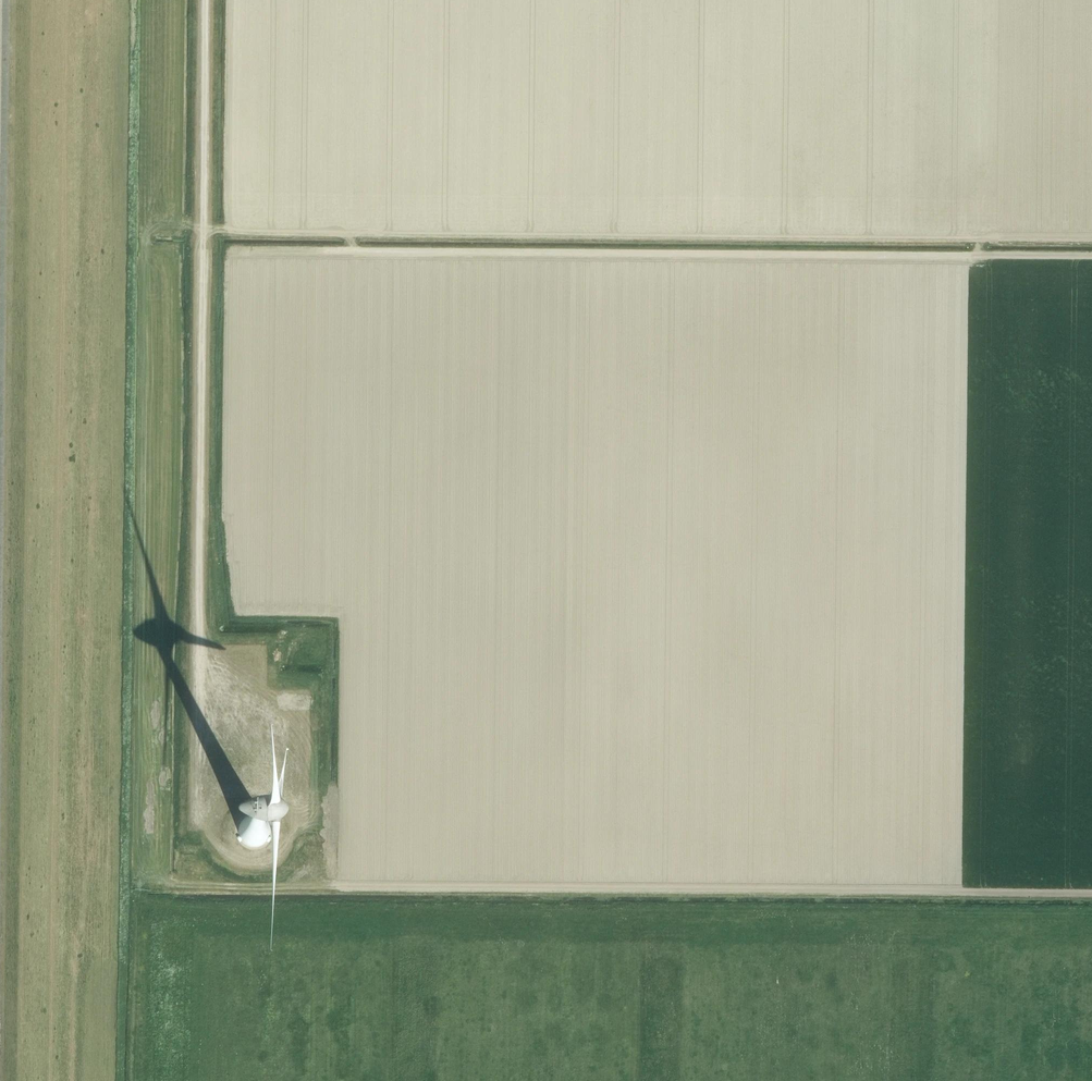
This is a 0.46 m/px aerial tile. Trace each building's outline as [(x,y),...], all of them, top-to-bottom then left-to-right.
[(236,826),(236,831),(236,836),(239,841),(242,845),(247,848),(252,849),(257,848),(262,847),(266,843),(269,839),(271,834),(271,829),(270,824),(268,820),(264,816),(260,814),(255,813),(250,813),(245,815),(241,818),(238,821),(236,826)]
